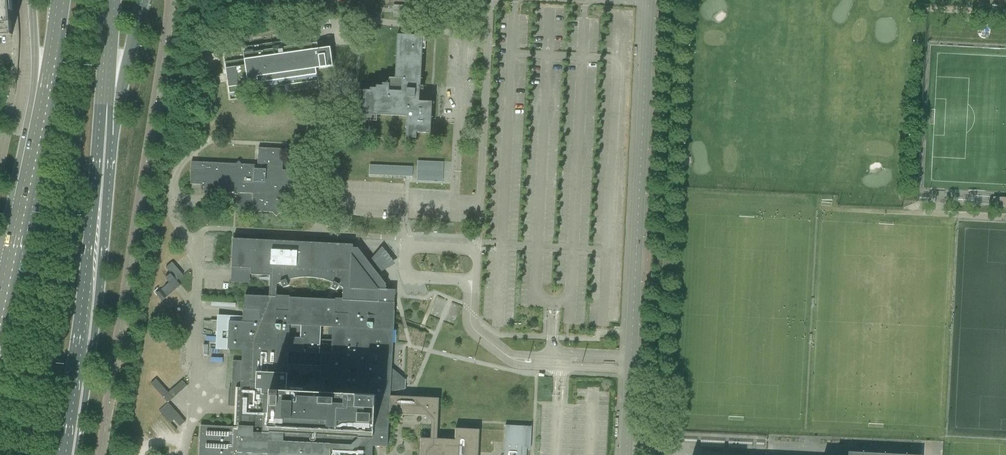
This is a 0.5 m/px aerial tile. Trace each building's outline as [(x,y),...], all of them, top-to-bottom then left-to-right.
[(3,8),(3,10),(10,10),(9,0),(0,0),(0,8),(3,8)] [(2,35),(12,35),(10,11),(10,10),(3,10),(3,8),(0,8),(0,36),(2,35)] [(370,90),(358,90),(357,102),(363,102),(362,120),(376,121),(377,115),(406,116),(406,132),(430,133),(432,102),(419,101),(420,86),(422,48),(425,48),(425,35),(397,34),(395,77),(389,77),(388,83),(382,83),(382,86),(376,85),(376,88),(370,88),(370,90)] [(242,66),(222,68),(227,100),(247,97),(246,91),(255,89),(256,95),(315,87),(313,75),(330,72),(327,53),(315,55),(314,43),(240,54),(242,66)] [(245,193),(244,210),(273,212),(276,216),(280,212),(285,213),(286,195),(293,195),(294,188),(294,176),(289,170),(282,170),(283,149),(258,147),(258,165),(241,164),(239,161),(236,164),(205,162),(205,171),(191,170),(190,184),(204,185),(204,191),(245,193)] [(444,181),(444,161),(418,160),(418,180),(444,181)] [(369,165),(369,175),(412,176),(412,174),(412,167),(369,165)] [(235,415),(234,425),(239,425),(239,427),(200,425),(199,449),(199,454),(372,454),(372,449),(372,446),(387,447),(389,414),(398,414),(426,416),(425,421),(431,421),(430,438),(420,438),(420,449),(420,454),(478,454),(478,449),(479,429),(455,428),(454,440),(437,439),(438,421),(438,417),(439,398),(398,396),(390,395),(390,392),(398,390),(405,389),(406,379),(400,380),(398,378),(393,373),(391,373),(394,320),(395,289),(385,289),(386,284),(377,272),(382,267),(382,266),(383,266),(383,265),(383,264),(383,263),(383,262),(382,262),(382,261),(381,261),(380,261),(379,261),(378,261),(377,261),(378,260),(378,256),(370,263),(358,247),(358,248),(353,247),(353,244),(233,238),(232,267),(250,268),(251,268),(251,274),(270,275),(269,296),(245,295),(244,311),(244,316),(251,317),(250,322),(229,321),(228,348),(242,349),(242,361),(233,360),(231,389),(230,406),(235,406),(235,415)] [(166,279),(169,283),(156,293),(162,301),(180,286),(176,281),(183,275),(172,262),(166,267),(172,275),(166,279)] [(151,383),(163,397),(168,392),(156,378),(151,383)] [(173,388),(178,394),(187,385),(182,380),(173,388)] [(174,419),(180,426),(185,421),(178,412),(182,408),(173,397),(159,410),(170,422),(174,419)] [(527,449),(530,449),(530,450),(531,425),(531,426),(505,425),(504,454),(526,454),(527,449)]
